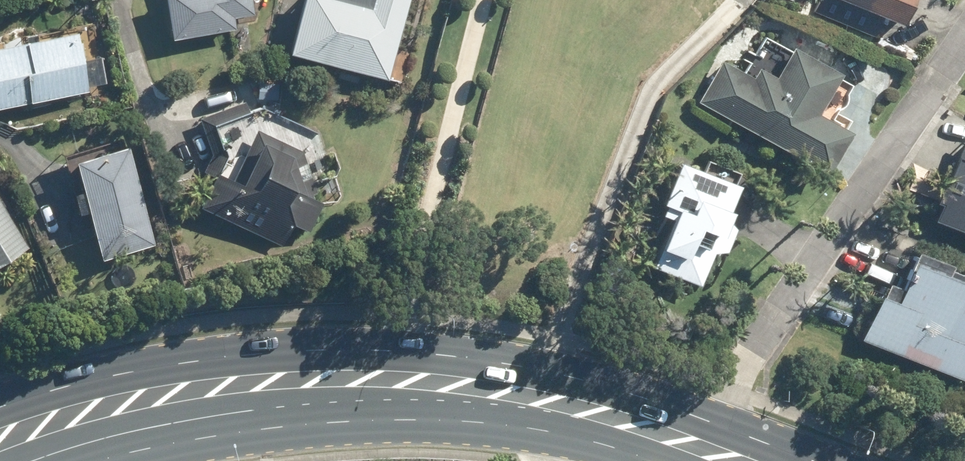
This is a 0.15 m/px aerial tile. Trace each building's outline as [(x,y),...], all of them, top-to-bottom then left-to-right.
[(162,39),(226,30),(225,18),(244,16),(242,0),(156,0),(162,39)] [(362,6),(342,0),(300,0),(285,51),(381,78),(403,0),(364,0),(362,6)] [(857,11),(895,27),(907,0),(861,0),(857,11)] [(0,43),(0,104),(89,88),(79,29),(0,43)] [(693,105),(822,175),(845,133),(812,115),(834,75),(786,48),(768,80),(752,70),(747,80),(715,63),(693,105)] [(212,154),(205,167),(216,173),(201,203),(282,243),(293,220),(309,228),(322,200),(313,195),(315,191),(301,150),(256,129),(250,111),(246,112),(243,101),(199,115),(212,154)] [(964,235),(964,143),(959,141),(952,158),(949,156),(938,187),(933,185),(926,203),(934,205),(927,221),(964,235)] [(116,146),(65,160),(92,261),(143,247),(116,146)] [(721,207),(729,185),(671,163),(656,203),(659,204),(654,216),(663,220),(644,268),(689,285),(702,252),(717,250),(726,225),(717,222),(722,208),(721,207)] [(20,253),(0,221),(0,266),(20,253)] [(854,341),(954,382),(964,354),(964,303),(960,301),(964,289),(964,284),(906,260),(894,290),(877,283),(854,341)]
